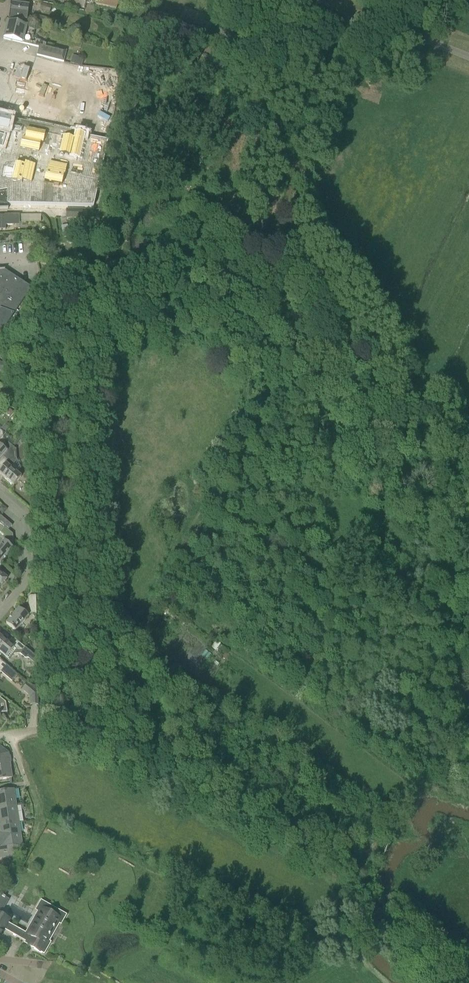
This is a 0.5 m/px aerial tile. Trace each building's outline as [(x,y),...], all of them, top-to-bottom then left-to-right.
[(118,0),(97,0),(96,4),(116,9),(118,0)] [(8,20),(18,20),(29,21),(55,27),(57,20),(37,16),(32,15),(32,17),(27,16),(29,5),(11,2),(10,2),(8,20)] [(39,9),(50,12),(51,7),(41,3),(39,9)] [(182,18),(200,22),(203,10),(185,6),(182,18)] [(32,39),(35,29),(17,24),(7,22),(3,38),(39,47),(37,55),(64,61),(66,50),(40,44),(40,41),(32,39)] [(71,63),(79,64),(80,56),(71,55),(71,63)] [(1,150),(0,154),(0,155),(0,191),(7,190),(8,204),(93,206),(108,141),(84,136),(74,133),(73,140),(9,125),(11,119),(0,117),(0,150),(1,150)] [(66,218),(82,218),(82,209),(66,209),(66,218)] [(13,225),(13,215),(5,215),(4,216),(1,216),(0,216),(0,229),(5,229),(6,225),(13,225)] [(2,332),(31,288),(12,275),(4,270),(4,269),(0,270),(0,332),(2,332)] [(10,467),(16,460),(16,449),(12,446),(9,449),(7,451),(0,460),(0,474),(13,486),(21,476),(10,467)] [(0,545),(0,563),(0,564),(13,548),(10,545),(13,541),(13,536),(13,534),(8,530),(12,525),(1,516),(0,516),(0,523),(4,527),(0,532),(0,533),(4,536),(2,537),(3,540),(4,541),(0,545)] [(6,623),(13,630),(15,631),(28,616),(29,615),(36,614),(36,595),(29,595),(28,597),(28,598),(28,607),(27,609),(26,608),(23,612),(19,608),(6,623)] [(24,647),(17,640),(12,646),(0,636),(0,652),(6,657),(9,660),(15,654),(19,653),(25,658),(28,658),(38,667),(37,658),(32,653),(24,647)] [(10,668),(0,660),(0,672),(12,682),(17,675),(10,668)] [(38,705),(38,695),(38,692),(27,683),(22,690),(30,697),(30,705),(38,705)] [(0,754),(0,780),(12,778),(8,753),(4,749),(0,754)] [(16,805),(13,789),(0,791),(0,808),(16,805)] [(16,805),(0,808),(0,825),(19,822),(16,805)] [(1,838),(19,851),(22,847),(19,822),(0,825),(0,829),(1,832),(4,835),(1,838)] [(19,851),(1,838),(0,840),(0,858),(16,856),(19,851)] [(47,940),(57,922),(61,925),(67,915),(41,900),(36,909),(41,912),(29,934),(7,921),(9,918),(0,913),(0,936),(4,929),(33,946),(32,948),(44,954),(51,942),(47,940)]
